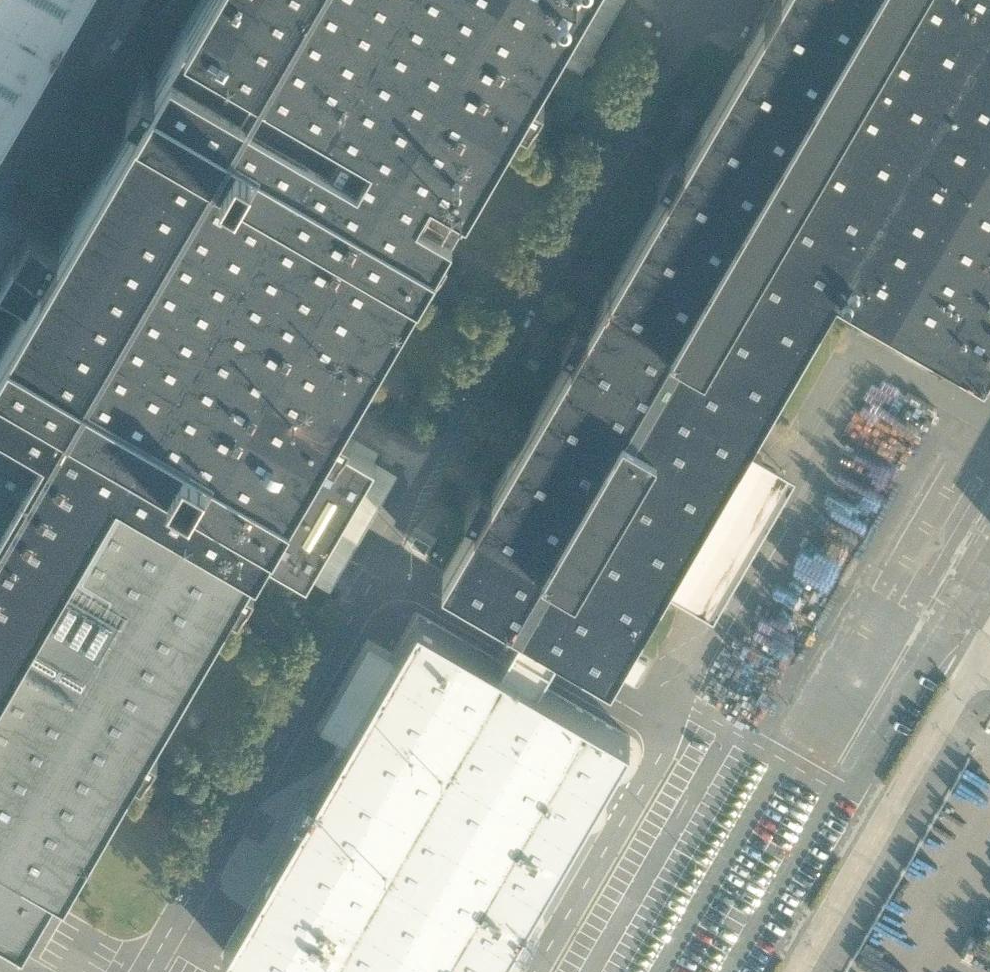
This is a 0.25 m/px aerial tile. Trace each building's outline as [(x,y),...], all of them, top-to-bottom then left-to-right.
[(130,75),(154,88),(0,352),(0,937),(36,958),(284,545),(325,569),(395,455),(355,432),(456,263),(437,254),(452,230),(439,223),(521,80),(533,86),(554,53),(543,45),(571,0),(173,0),(130,75)] [(88,0),(0,0),(0,151),(88,0)] [(447,572),(536,621),(571,641),(616,666),(844,279),(989,359),(989,0),(775,0),(447,572)] [(626,0),(595,0),(563,56),(586,69),(626,0)] [(430,605),(237,940),(293,971),(487,971),(632,721),(551,675),(571,641),(536,621),(517,655),(430,605)]
